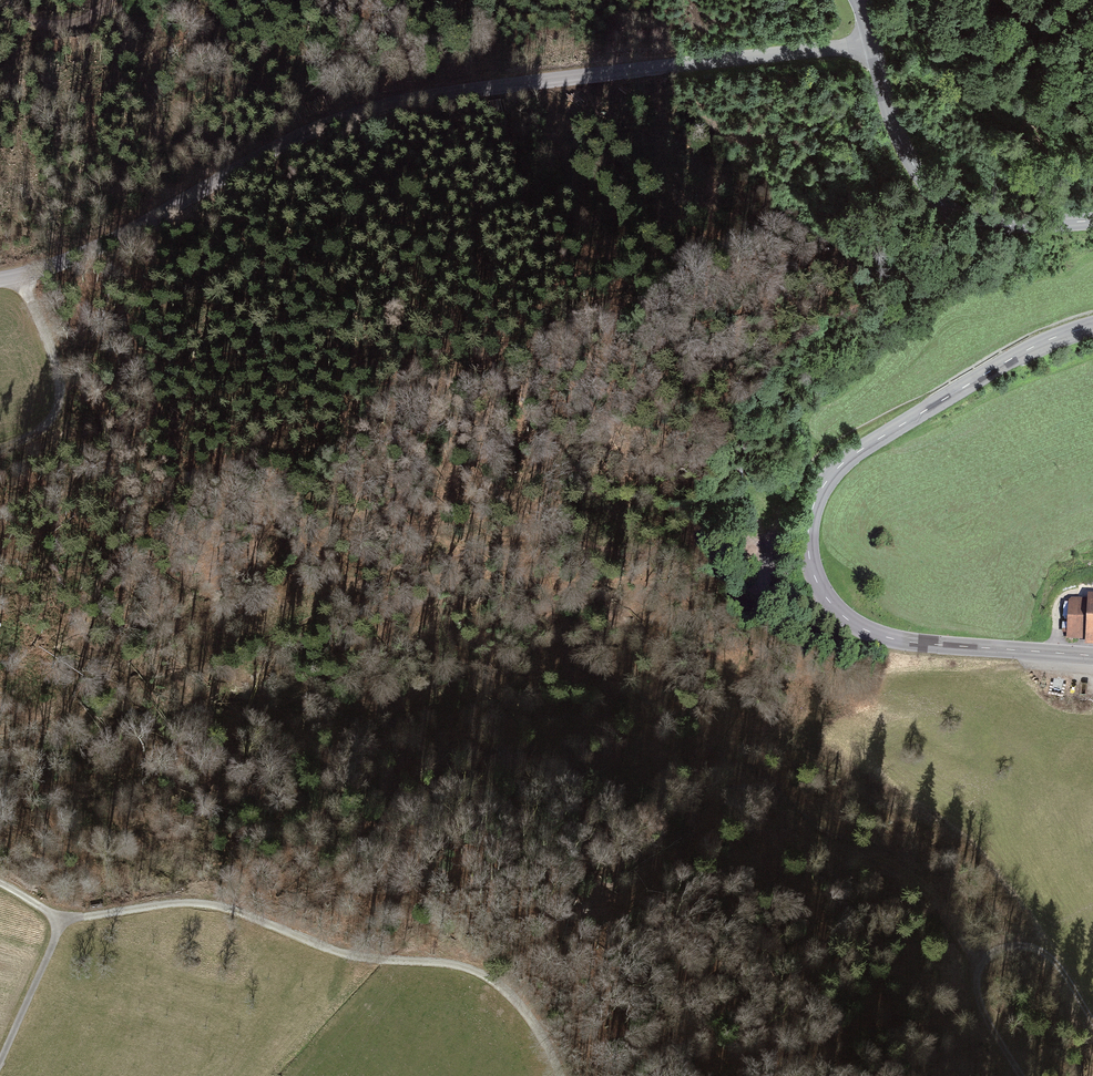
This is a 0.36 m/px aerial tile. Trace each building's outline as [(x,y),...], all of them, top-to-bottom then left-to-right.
[(1082,643),(1092,644),(1092,595),(1086,594),(1085,600),(1069,599),(1066,638),(1082,639),(1082,643)] [(1082,697),(1092,697),(1092,685),(1082,685),(1082,697)]
